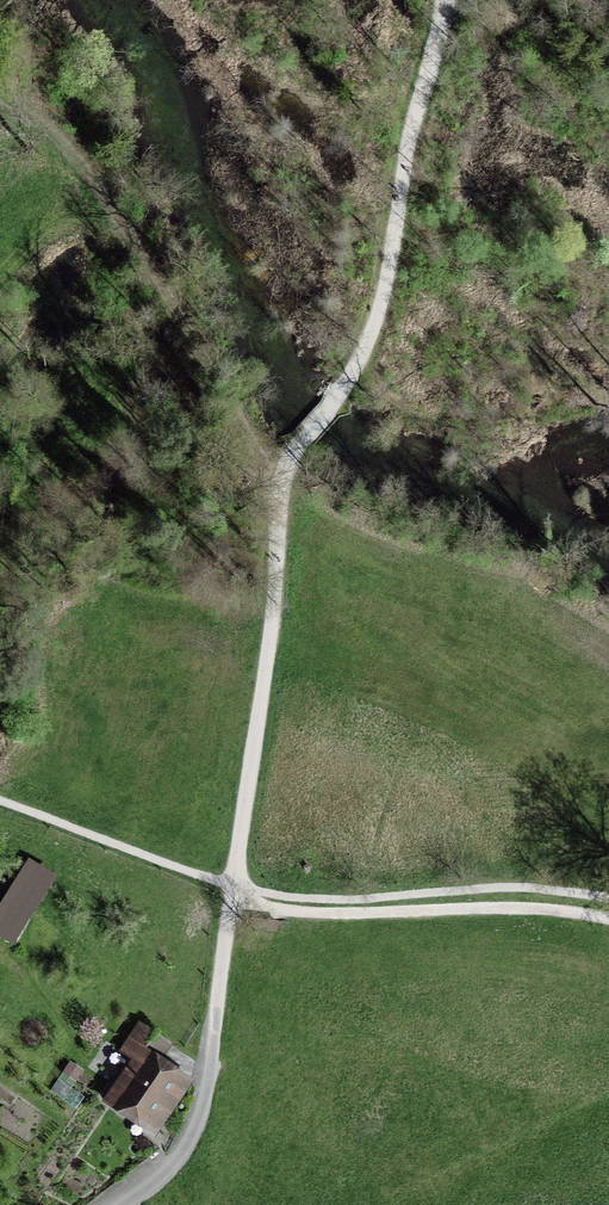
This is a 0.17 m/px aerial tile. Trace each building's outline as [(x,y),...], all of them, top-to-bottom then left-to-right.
[(29,863),(0,907),(0,935),(12,943),(54,879),(29,863)] [(168,1043),(141,1025),(123,1052),(138,1062),(112,1102),(136,1118),(141,1110),(158,1121),(185,1080),(156,1061),(168,1043)]
